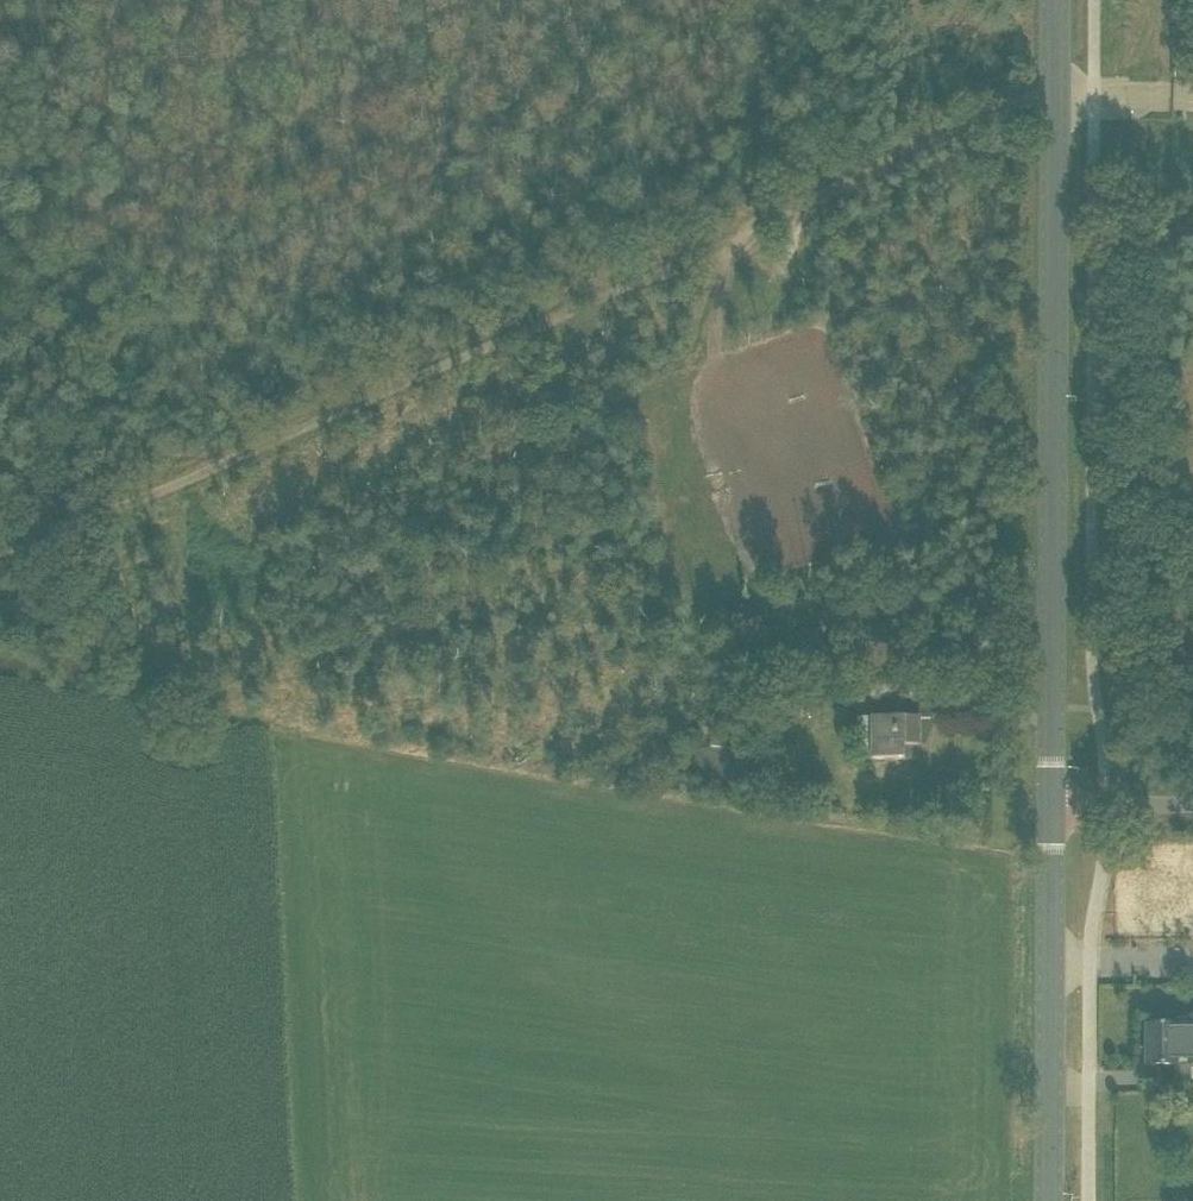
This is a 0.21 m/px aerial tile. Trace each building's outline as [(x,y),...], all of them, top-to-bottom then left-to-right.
[(930,702),(901,702),(901,676),(872,676),(872,700),(888,700),(888,719),(873,719),(873,759),(904,759),(904,746),(919,746),(919,719),(930,719),(930,702)] [(729,738),(710,736),(709,746),(728,748),(729,738)] [(1175,1024),(1146,1024),(1146,1066),(1192,1066),(1192,1017),(1188,1017),(1188,1018),(1175,1018),(1175,1024)]
